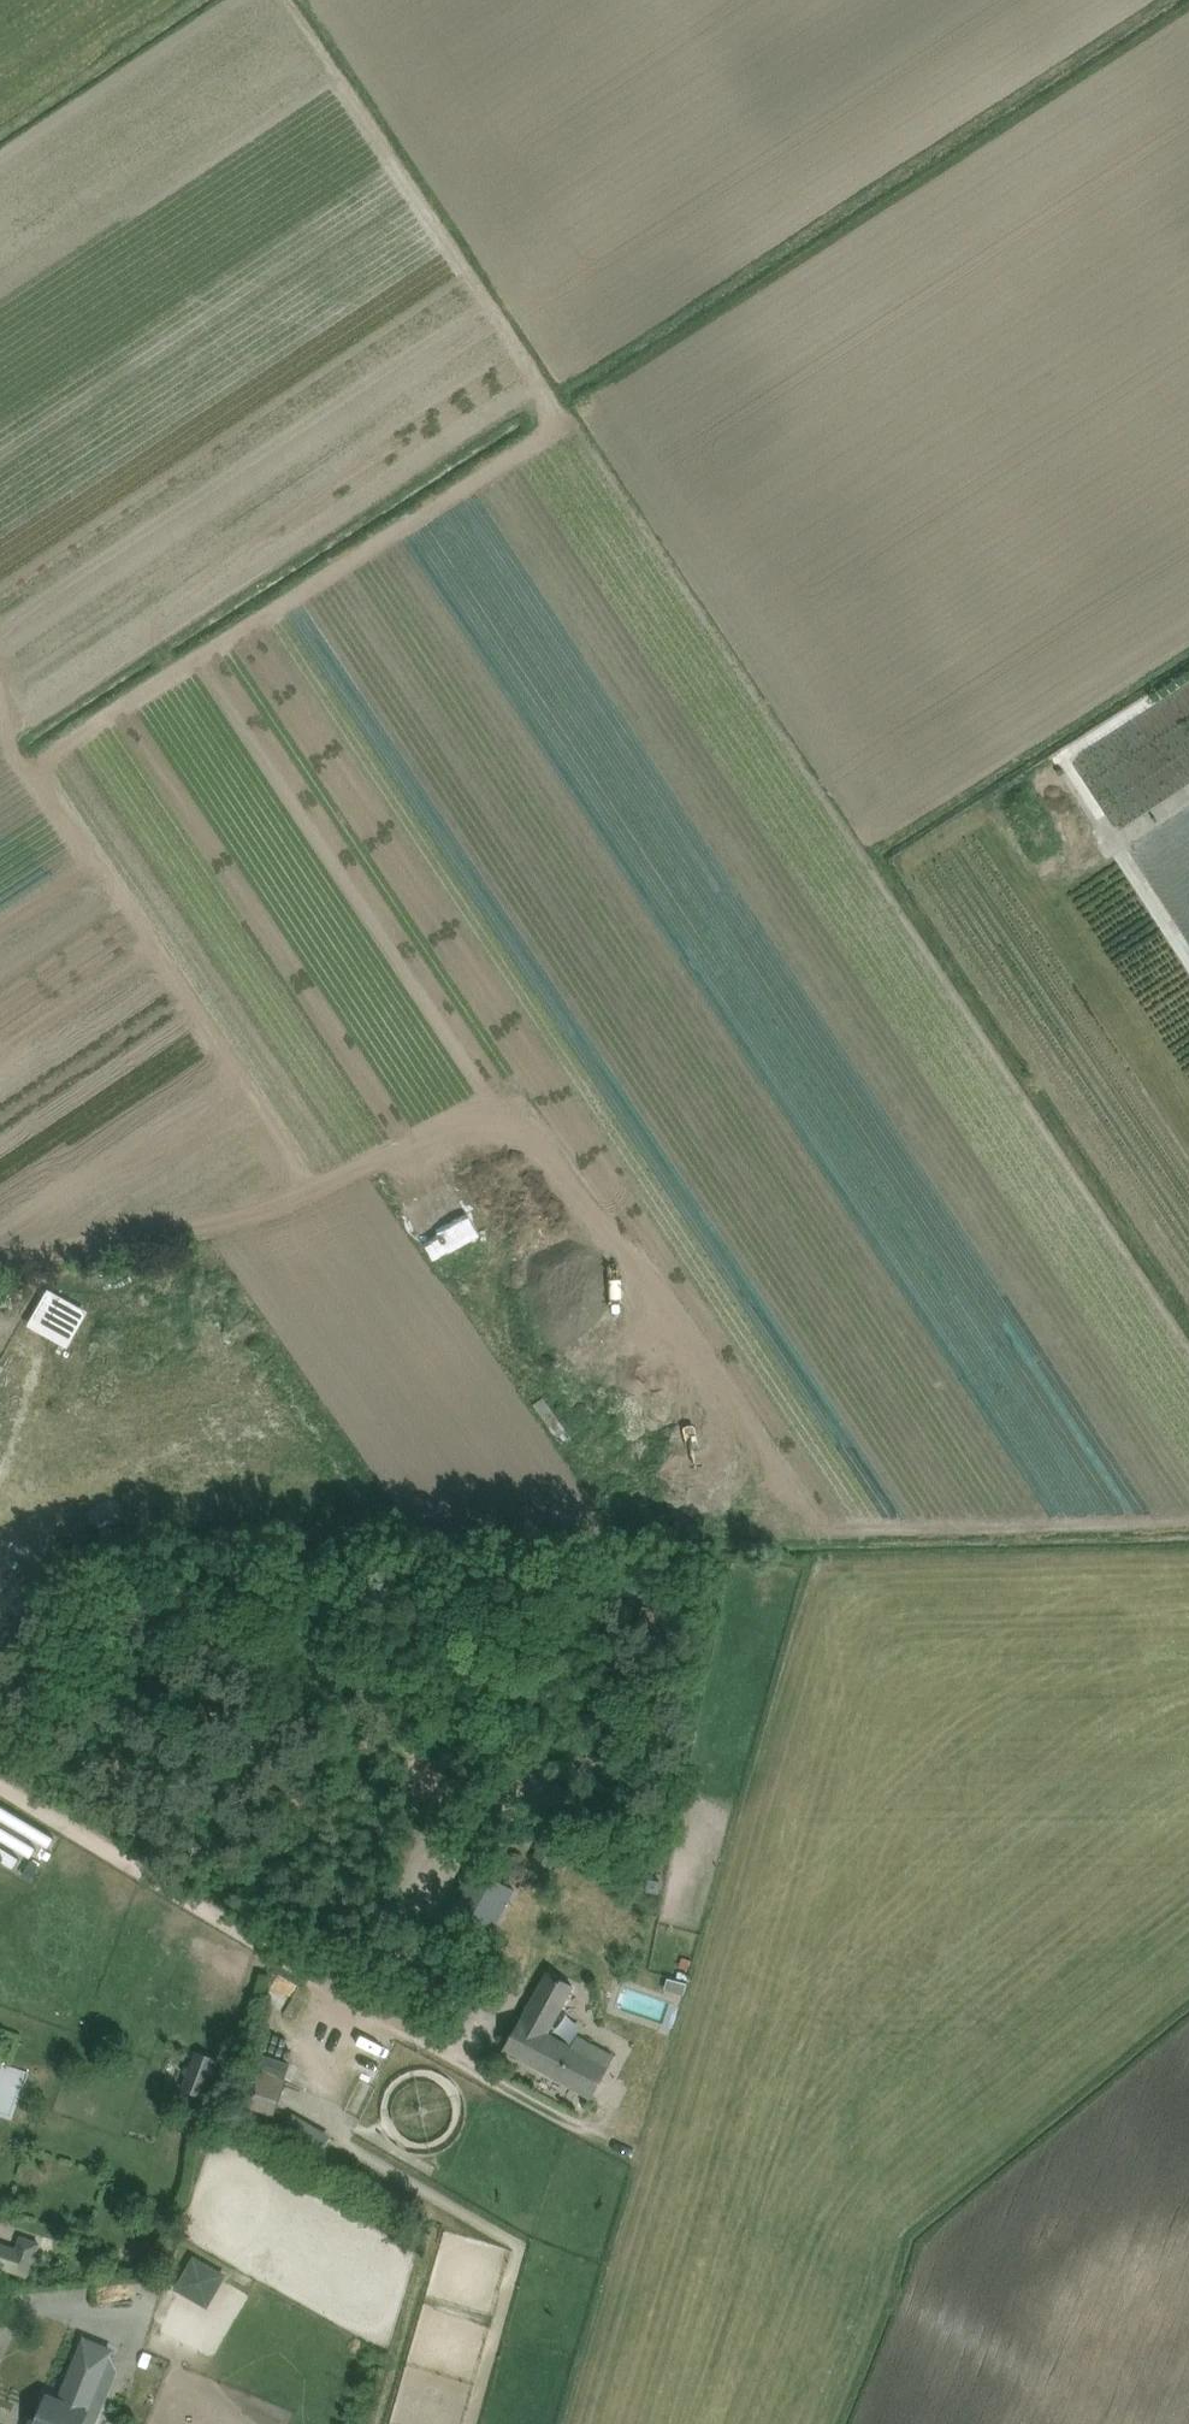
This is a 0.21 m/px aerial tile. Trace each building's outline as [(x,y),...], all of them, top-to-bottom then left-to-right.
[(48,1290),(34,1315),(72,1336),(86,1311),(48,1290)] [(644,1608),(637,1633),(677,1643),(684,1618),(644,1608)] [(549,1810),(533,1840),(549,1849),(565,1818),(549,1810)] [(540,1846),(533,1859),(552,1870),(559,1857),(540,1846)] [(516,2029),(505,2050),(591,2098),(602,2077),(613,2058),(577,2038),(572,2047),(547,2033),(572,1988),(547,1974),(516,2029)] [(668,1979),(665,1990),(684,1995),(687,1983),(668,1979)] [(207,2099),(222,2060),(196,2048),(182,2087),(207,2099)] [(287,2080),(286,2079),(291,2064),(262,2054),(257,2069),(255,2069),(242,2109),(273,2120),(287,2080)] [(355,2102),(369,2108),(382,2076),(368,2070),(355,2102)] [(285,2128),(283,2131),(321,2153),(324,2148),(331,2135),(293,2114),(285,2128)] [(29,2279),(41,2243),(21,2236),(16,2248),(0,2243),(0,2269),(29,2279)] [(194,2257),(175,2288),(207,2307),(225,2276),(194,2257)] [(98,2416),(87,2411),(112,2351),(84,2340),(59,2400),(48,2395),(36,2423),(95,2423),(98,2416)]
